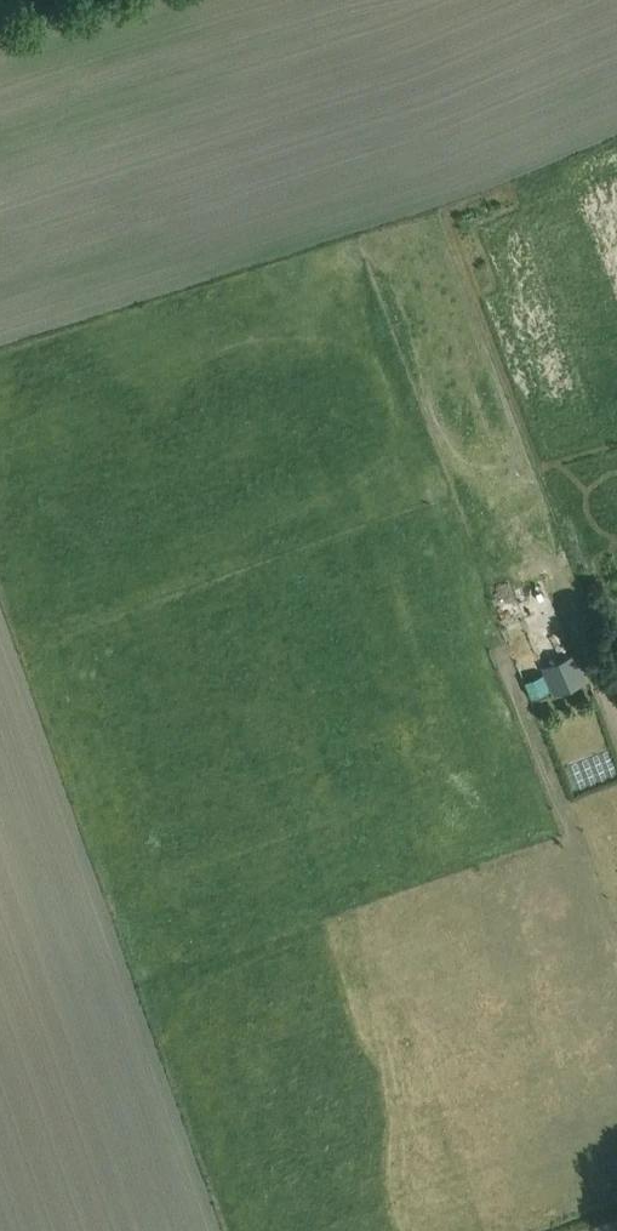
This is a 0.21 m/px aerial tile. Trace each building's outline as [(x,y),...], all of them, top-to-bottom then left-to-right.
[(544,667),(556,695),(590,681),(577,653),(544,667)]
